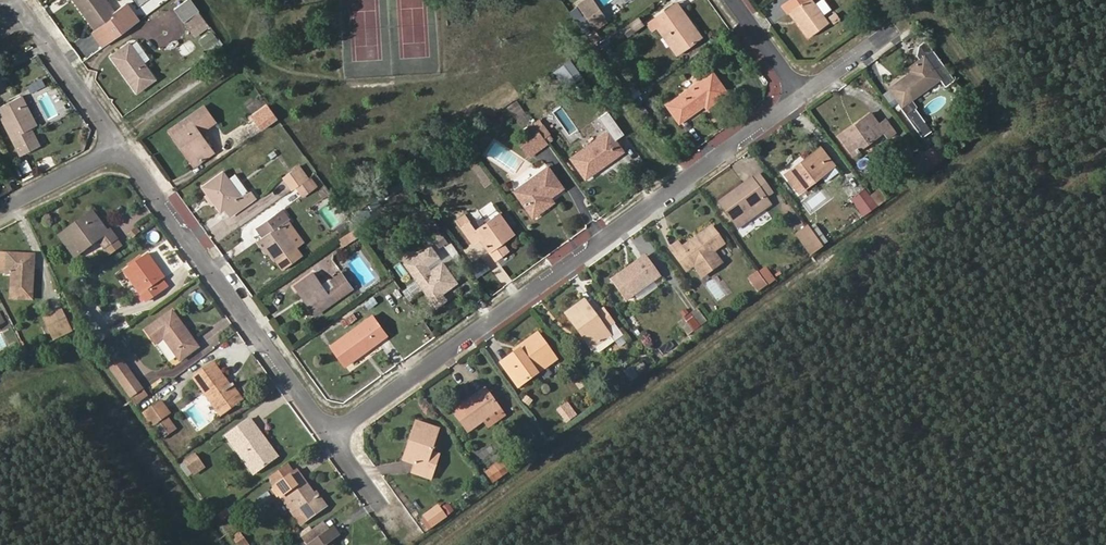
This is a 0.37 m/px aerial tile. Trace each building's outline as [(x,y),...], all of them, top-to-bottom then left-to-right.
[(102,47),(142,18),(127,0),(126,0),(113,10),(106,0),(74,0),(86,17),(91,13),(99,26),(94,30),(92,32),(102,47)] [(175,8),(185,20),(200,9),(194,0),(186,0),(175,8)] [(579,3),(584,9),(595,1),(594,0),(583,0),(579,3)] [(782,5),(788,13),(791,10),(810,37),(829,23),(812,0),(789,0),(782,5)] [(594,22),(605,15),(595,1),(584,9),(594,22)] [(682,9),(676,1),(666,9),(672,16),(682,9)] [(191,28),(206,17),(200,9),(185,20),(191,28)] [(682,9),(672,16),(666,9),(653,18),(658,26),(666,21),(679,40),(677,42),(682,49),(701,36),(682,9)] [(86,17),(94,30),(99,26),(91,13),(86,17)] [(677,42),(679,40),(666,21),(658,26),(653,18),(647,23),(653,31),(658,27),(677,54),(682,49),(677,42)] [(949,87),(957,79),(927,39),(921,44),(919,54),(921,58),(909,69),(912,74),(892,89),(905,106),(942,78),(949,87)] [(155,78),(128,42),(111,55),(138,91),(155,78)] [(582,78),(571,62),(563,68),(574,84),(582,78)] [(728,93),(712,71),(668,103),(681,120),(703,104),(706,108),(728,93)] [(0,107),(0,114),(21,155),(42,144),(37,136),(30,139),(25,130),(32,126),(37,123),(23,95),(0,107)] [(216,119),(204,104),(169,129),(182,147),(186,144),(200,161),(213,151),(199,132),(216,119)] [(879,121),(871,111),(854,124),(858,128),(842,140),(853,154),(882,133),(887,139),(898,131),(887,115),(879,121)] [(532,122),(526,127),(529,132),(536,127),(532,122)] [(547,142),(552,138),(542,123),(536,127),(547,142)] [(838,135),(842,140),(858,128),(854,124),(838,135)] [(37,136),(32,126),(25,130),(30,139),(37,136)] [(536,150),(547,142),(536,127),(529,132),(519,140),(525,147),(530,143),(536,150)] [(612,137),(607,130),(571,156),(585,175),(622,150),(620,148),(612,137)] [(620,148),(628,142),(620,131),(612,137),(620,148)] [(784,173),(788,177),(819,152),(832,168),(838,163),(821,142),(784,173)] [(525,147),(530,154),(536,150),(530,143),(525,147)] [(195,165),(200,161),(186,144),(182,147),(195,165)] [(932,164),(923,151),(921,148),(905,160),(917,176),(932,164)] [(788,177),(800,194),(832,168),(819,152),(788,177)] [(306,179),(309,177),(299,164),(296,166),(306,179)] [(296,166),(284,175),(293,188),(306,179),(296,166)] [(562,185),(547,166),(513,191),(532,217),(550,204),(545,198),(550,194),(562,185)] [(773,193),(779,188),(764,167),(757,172),(773,193)] [(228,177),(223,169),(199,185),(219,212),(223,209),(228,215),(256,196),(249,186),(245,189),(239,193),(228,177)] [(773,193),(757,172),(721,200),(740,226),(751,218),(746,213),(767,198),(773,193)] [(245,189),(234,173),(228,177),(239,193),(245,189)] [(317,188),(311,179),(299,186),(307,196),(317,188)] [(871,208),(879,203),(867,187),(860,193),(871,208)] [(863,214),(871,208),(860,193),(852,198),(863,214)] [(550,204),(555,200),(550,194),(545,198),(550,204)] [(751,218),(771,203),(767,198),(746,213),(751,218)] [(290,216),(281,207),(257,226),(265,236),(257,242),(266,254),(269,252),(280,268),(302,253),(297,246),(304,240),(287,219),(290,216)] [(69,235),(75,244),(69,249),(74,257),(99,240),(105,248),(119,237),(113,228),(108,231),(92,209),(83,215),(87,222),(69,235)] [(476,228),(464,212),(456,217),(474,243),(480,239),(490,251),(500,243),(497,239),(512,228),(500,211),(476,228)] [(83,215),(58,233),(69,249),(75,244),(69,235),(87,222),(83,215)] [(361,232),(355,224),(337,237),(343,245),(361,232)] [(808,224),(795,234),(807,250),(819,241),(808,224)] [(682,247),(674,253),(687,271),(695,265),(713,252),(726,242),(712,225),(682,247)] [(447,239),(437,227),(429,233),(438,245),(447,239)] [(500,243),(516,232),(512,228),(497,239),(500,243)] [(110,255),(125,245),(119,237),(105,248),(110,255)] [(677,240),(669,245),(674,253),(682,247),(677,240)] [(819,241),(807,250),(810,253),(822,244),(819,241)] [(163,278),(167,276),(149,251),(145,254),(163,278)] [(33,298),(37,254),(7,252),(7,273),(12,272),(11,297),(33,298)] [(695,265),(699,271),(717,257),(713,252),(695,265)] [(145,254),(123,269),(147,302),(168,286),(163,278),(145,254)] [(643,254),(612,278),(627,299),(660,275),(643,254)] [(430,270),(425,263),(413,272),(437,305),(447,298),(442,291),(457,280),(443,261),(430,270)] [(776,277),(764,262),(757,268),(768,283),(776,277)] [(757,268),(746,276),(757,291),(768,283),(757,268)] [(320,280),(312,270),(292,285),(302,298),(307,295),(320,313),(356,287),(345,272),(334,280),(329,273),(320,280)] [(315,317),(320,313),(307,295),(302,298),(315,317)] [(584,299),(565,313),(591,350),(619,330),(603,307),(595,313),(584,299)] [(695,307),(677,321),(687,335),(705,321),(695,307)] [(173,308),(154,322),(182,360),(201,346),(173,308)] [(63,328),(69,325),(61,311),(55,314),(63,328)] [(387,335),(372,313),(329,344),(344,365),(387,335)] [(55,314),(45,319),(53,334),(63,328),(55,314)] [(513,355),(501,363),(519,389),(538,374),(534,368),(554,353),(538,331),(519,345),(522,349),(513,355)] [(164,339),(158,343),(175,366),(180,362),(164,339)] [(519,345),(511,351),(513,355),(522,349),(519,345)] [(538,374),(559,359),(554,353),(534,368),(538,374)] [(148,392),(122,356),(106,369),(132,404),(148,392)] [(213,362),(193,376),(221,414),(240,402),(231,389),(236,385),(233,381),(229,384),(213,362)] [(240,402),(245,398),(236,385),(231,389),(240,402)] [(463,404),(453,411),(468,432),(483,421),(500,408),(485,387),(479,392),(482,396),(465,408),(463,404)] [(479,392),(463,404),(465,408),(482,396),(479,392)] [(171,412),(159,397),(138,413),(149,428),(154,425),(163,438),(171,433),(161,420),(171,412)] [(567,421),(578,413),(568,401),(557,409),(567,421)] [(483,421),(488,427),(505,414),(500,408),(483,421)] [(269,442),(251,417),(226,435),(232,441),(238,437),(248,450),(242,455),(254,473),(272,460),(262,448),(269,442)] [(416,441),(409,462),(414,464),(415,462),(429,465),(433,453),(440,427),(416,420),(411,439),(416,441)] [(232,441),(242,455),(248,450),(238,437),(232,441)] [(411,439),(404,461),(409,462),(416,441),(411,439)] [(272,460),(278,455),(269,442),(262,448),(272,460)] [(205,466),(195,452),(183,461),(192,475),(205,466)] [(441,455),(433,453),(429,465),(437,468),(441,455)] [(512,468),(505,458),(494,466),(501,476),(512,468)] [(412,474),(433,480),(437,468),(429,465),(415,462),(414,464),(412,474)] [(492,482),(501,476),(494,466),(485,473),(492,482)] [(314,491),(298,469),(273,487),(280,496),(287,491),(302,512),(295,517),(301,525),(325,507),(314,491)] [(325,507),(329,505),(318,488),(314,491),(325,507)] [(280,496),(295,517),(302,512),(287,491),(280,496)] [(437,502),(420,514),(430,527),(446,515),(437,502)] [(307,544),(334,544),(331,541),(343,531),(337,523),(307,544)]
